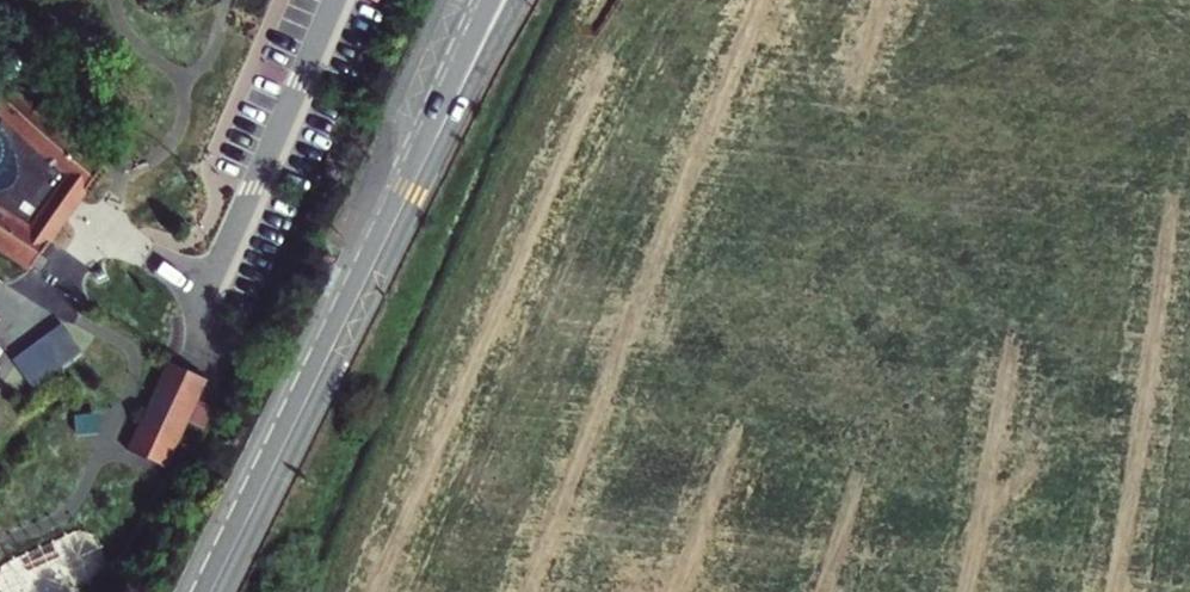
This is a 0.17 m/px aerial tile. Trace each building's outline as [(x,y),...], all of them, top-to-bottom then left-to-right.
[(68,115),(47,96),(38,107),(11,85),(0,98),(0,113),(5,117),(1,124),(0,124),(0,247),(33,268),(66,219),(81,198),(104,163),(59,126),(68,115)] [(208,382),(166,363),(128,450),(170,468),(208,382)] [(94,413),(75,416),(77,434),(96,432),(94,413)]
